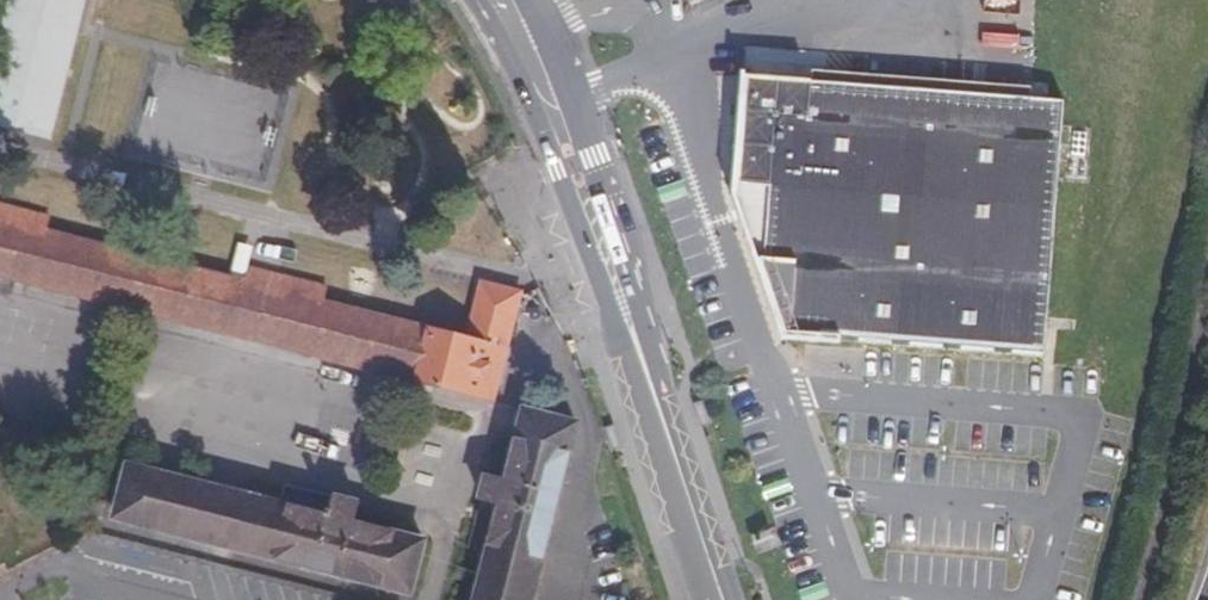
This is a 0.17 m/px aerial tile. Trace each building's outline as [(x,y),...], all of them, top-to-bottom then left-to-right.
[(78,0),(1,0),(0,4),(0,130),(43,141),(78,0)] [(1042,354),(1054,98),(732,75),(725,188),(775,342),(1042,354)] [(233,337),(246,287),(305,302),(292,352),(472,397),(482,359),(471,356),(475,340),(498,346),(512,291),(475,281),(461,335),(316,298),(320,285),(242,265),(238,278),(39,227),(43,213),(0,202),(0,277),(233,337)] [(246,287),(233,337),(292,352),(305,302),(246,287)] [(484,400),(498,346),(475,340),(471,356),(482,359),(472,397),(484,400)] [(561,421),(507,408),(489,482),(468,477),(451,547),(462,550),(461,556),(469,558),(459,599),(516,599),(561,421)] [(403,591),(414,546),(345,530),(350,510),(275,492),(270,511),(111,472),(100,518),(403,591)]
